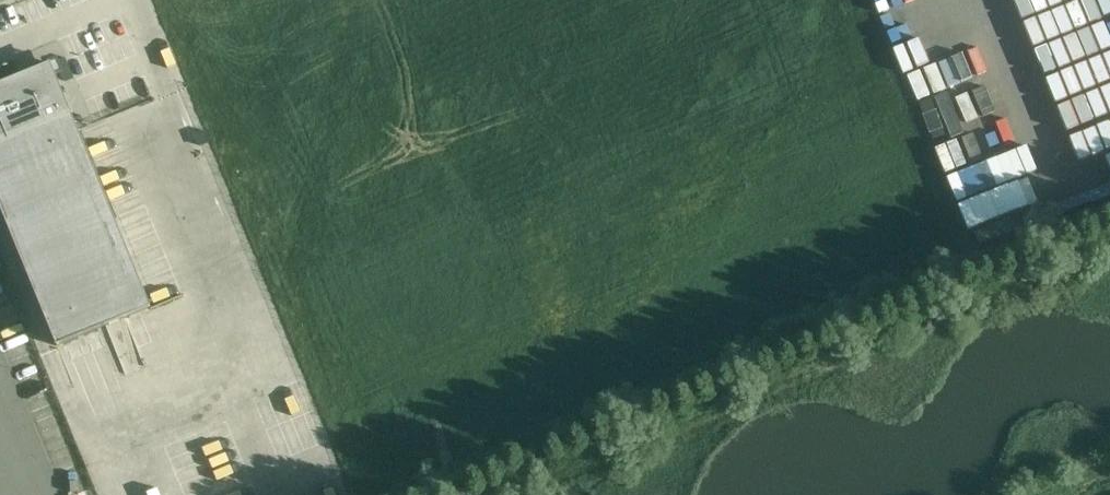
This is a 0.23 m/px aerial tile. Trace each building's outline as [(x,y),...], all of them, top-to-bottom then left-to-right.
[(0,84),(0,208),(57,347),(151,308),(75,125),(82,122),(80,116),(73,119),(50,64),(43,67),(41,62),(30,67),(32,71),(0,84)]
